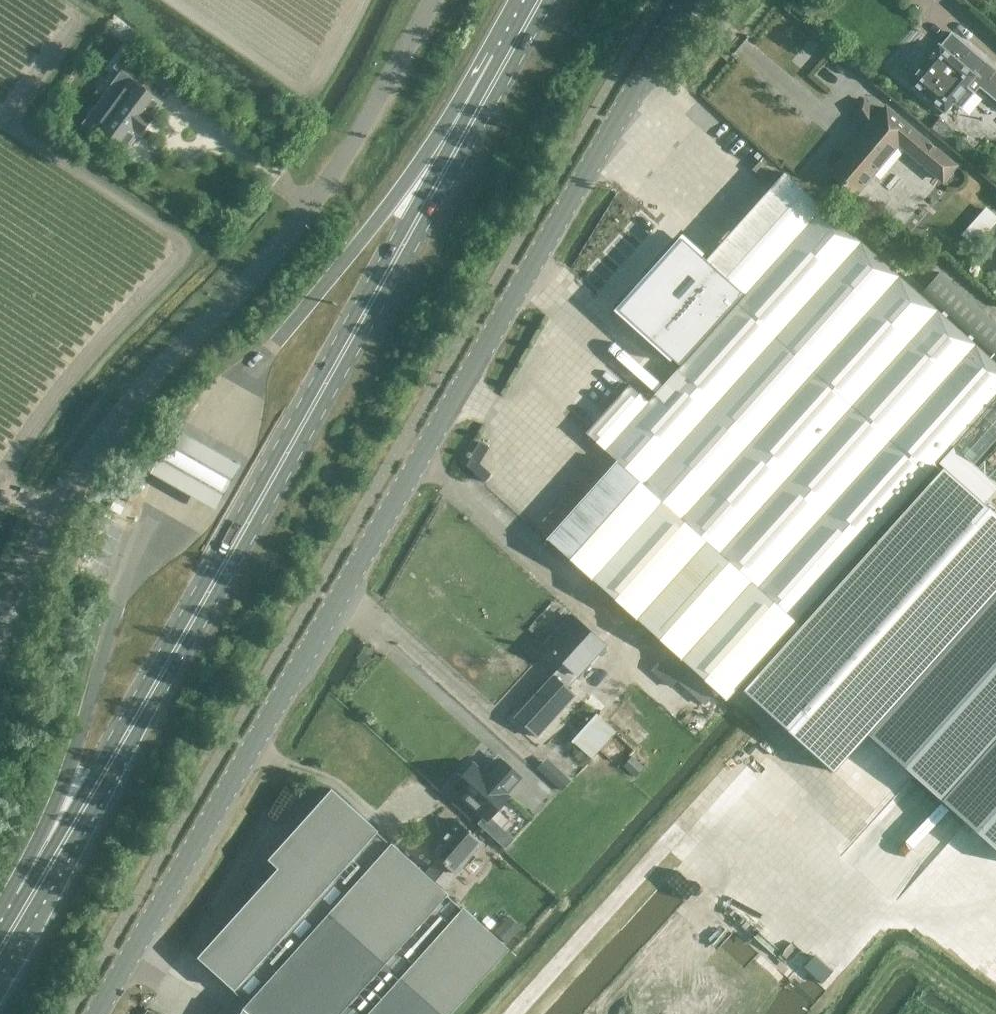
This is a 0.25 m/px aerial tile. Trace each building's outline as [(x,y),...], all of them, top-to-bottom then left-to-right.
[(972,92),(980,98),(984,93),(995,103),(995,72),(984,62),(984,61),(982,60),(952,34),(950,32),(949,34),(940,46),(938,44),(937,46),(934,49),(933,50),(934,50),(929,56),(928,55),(928,56),(928,57),(909,78),(908,79),(909,81),(909,80),(942,109),(944,110),(945,109),(952,100),(953,101),(954,101),(958,105),(960,107),(961,105),(971,93),(972,92)] [(130,81),(107,112),(102,107),(91,121),(126,147),(142,125),(145,127),(151,118),(148,116),(159,102),(141,88),(150,75),(122,54),(113,68),(130,81)] [(876,119),(864,100),(853,107),(867,130),(830,174),(857,196),(899,147),(943,184),(957,167),(886,107),(876,119)] [(752,169),(764,181),(777,166),(764,155),(752,169)] [(586,432),(618,462),(796,622),(953,445),(973,464),(995,439),(995,363),(785,173),(689,279),(727,312),(648,401),(629,384),(586,432)] [(962,233),(976,244),(995,218),(995,212),(984,203),(962,233)] [(633,241),(590,290),(632,327),(675,278),(633,241)] [(938,271),(922,291),(921,292),(995,358),(995,323),(938,271)] [(151,473),(215,508),(239,465),(175,430),(151,473)] [(618,462),(550,536),(726,699),(796,622),(618,462)] [(742,689),(833,771),(995,589),(995,514),(943,466),(742,689)] [(117,494),(128,500),(133,489),(123,483),(117,494)] [(868,735),(995,849),(995,590),(868,735)] [(564,664),(515,717),(537,738),(549,725),(576,695),(564,684),(573,674),(577,677),(605,647),(569,613),(542,643),(564,664)] [(601,655),(579,681),(589,690),(611,664),(601,655)] [(592,758),(616,730),(595,712),(571,740),(592,758)] [(634,776),(644,766),(632,755),(623,765),(634,776)] [(546,757),(536,768),(561,791),(571,780),(546,757)] [(451,787),(487,820),(509,796),(506,793),(521,777),(501,759),(486,775),(473,763),(451,787)] [(238,1013),(450,1013),(509,949),(331,788),(268,859),(277,867),(265,881),(253,894),(197,956),(246,1003),(241,1008),(238,1013)] [(445,890),(458,875),(457,873),(483,843),(455,819),(428,851),(437,859),(426,872),(445,890)] [(509,915),(495,931),(508,943),(522,926),(509,915)] [(814,953),(805,965),(824,979),(833,968),(814,953)]
